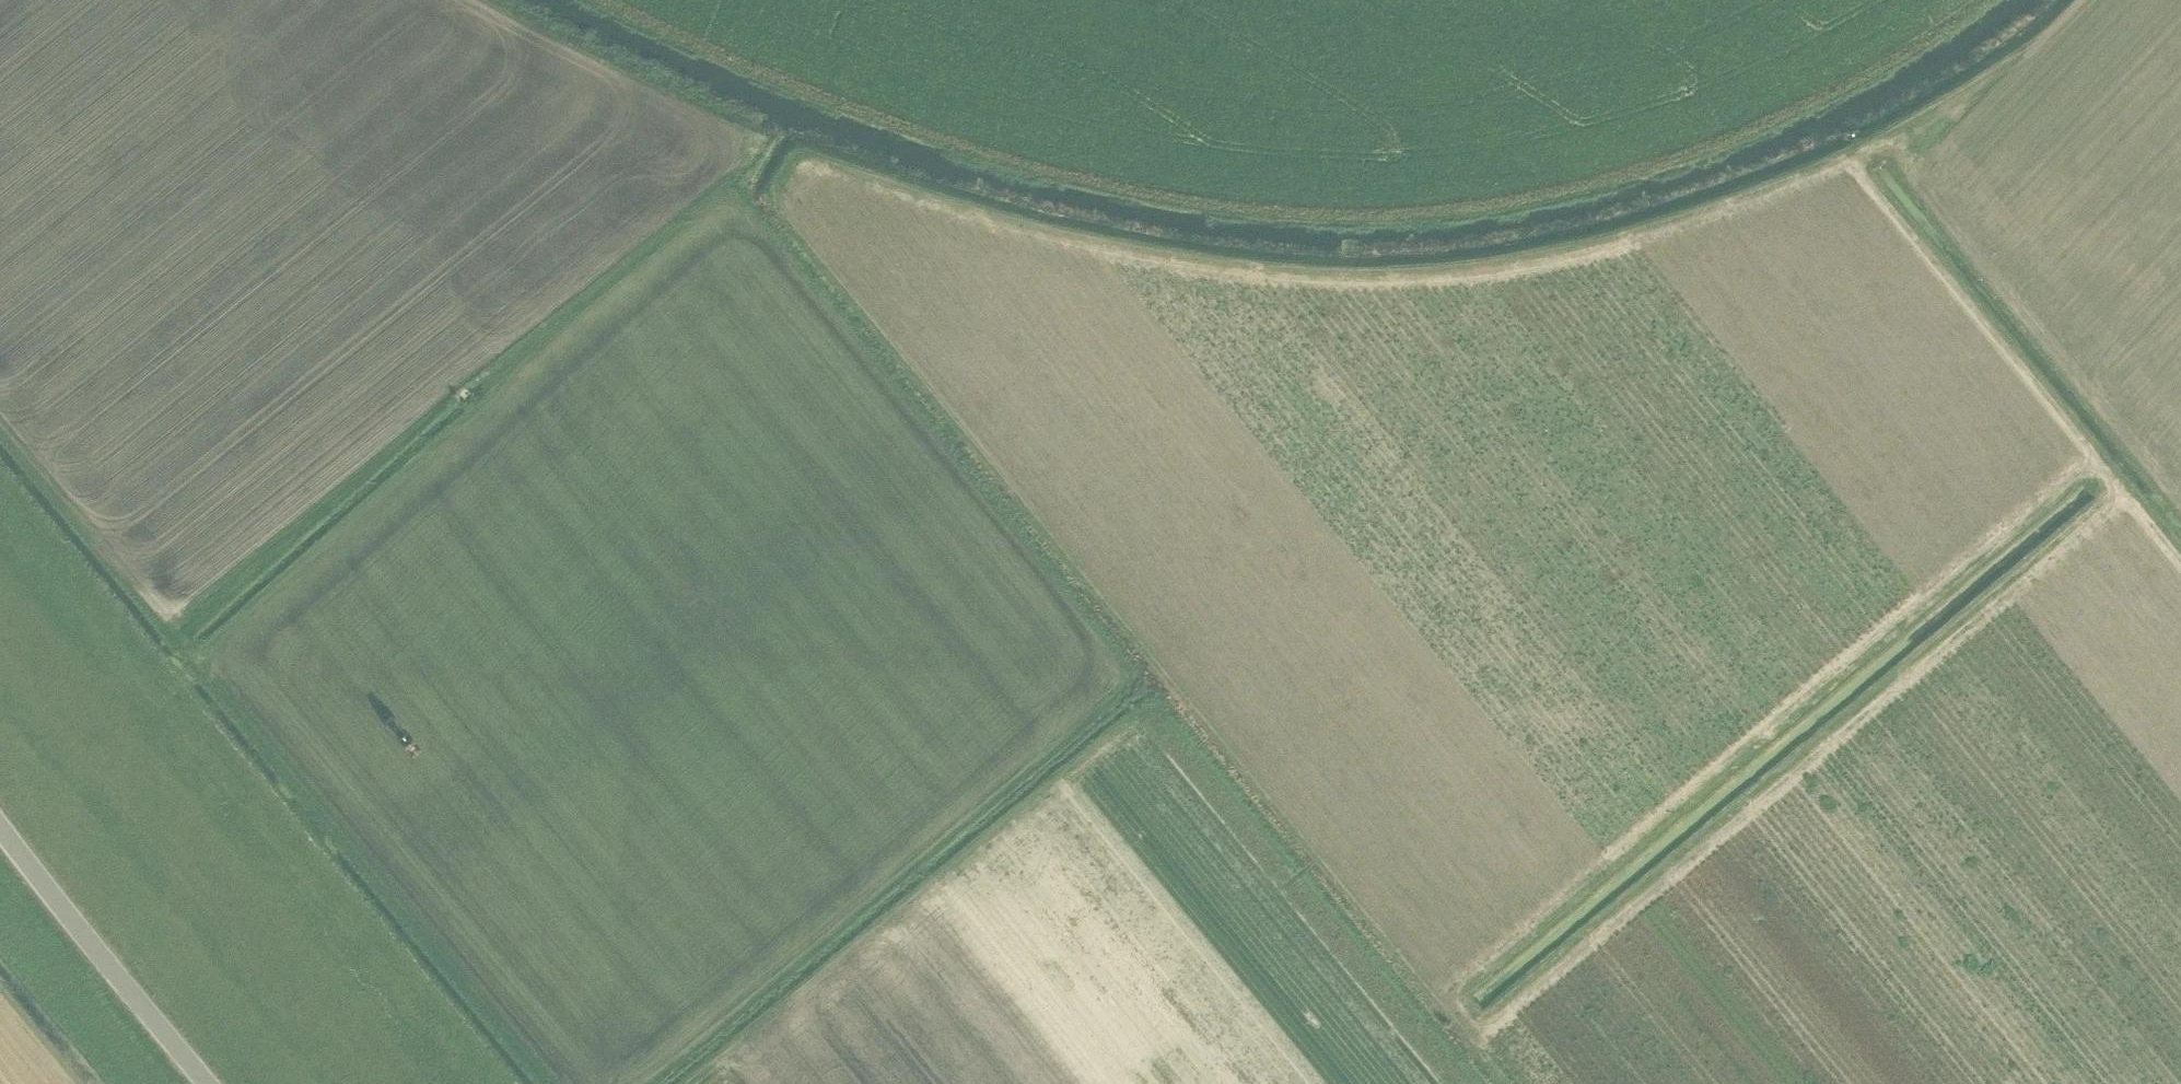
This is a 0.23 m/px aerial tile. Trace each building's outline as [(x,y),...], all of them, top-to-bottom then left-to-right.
[(466,380),(456,388),(467,401),(477,393),(466,380)]
